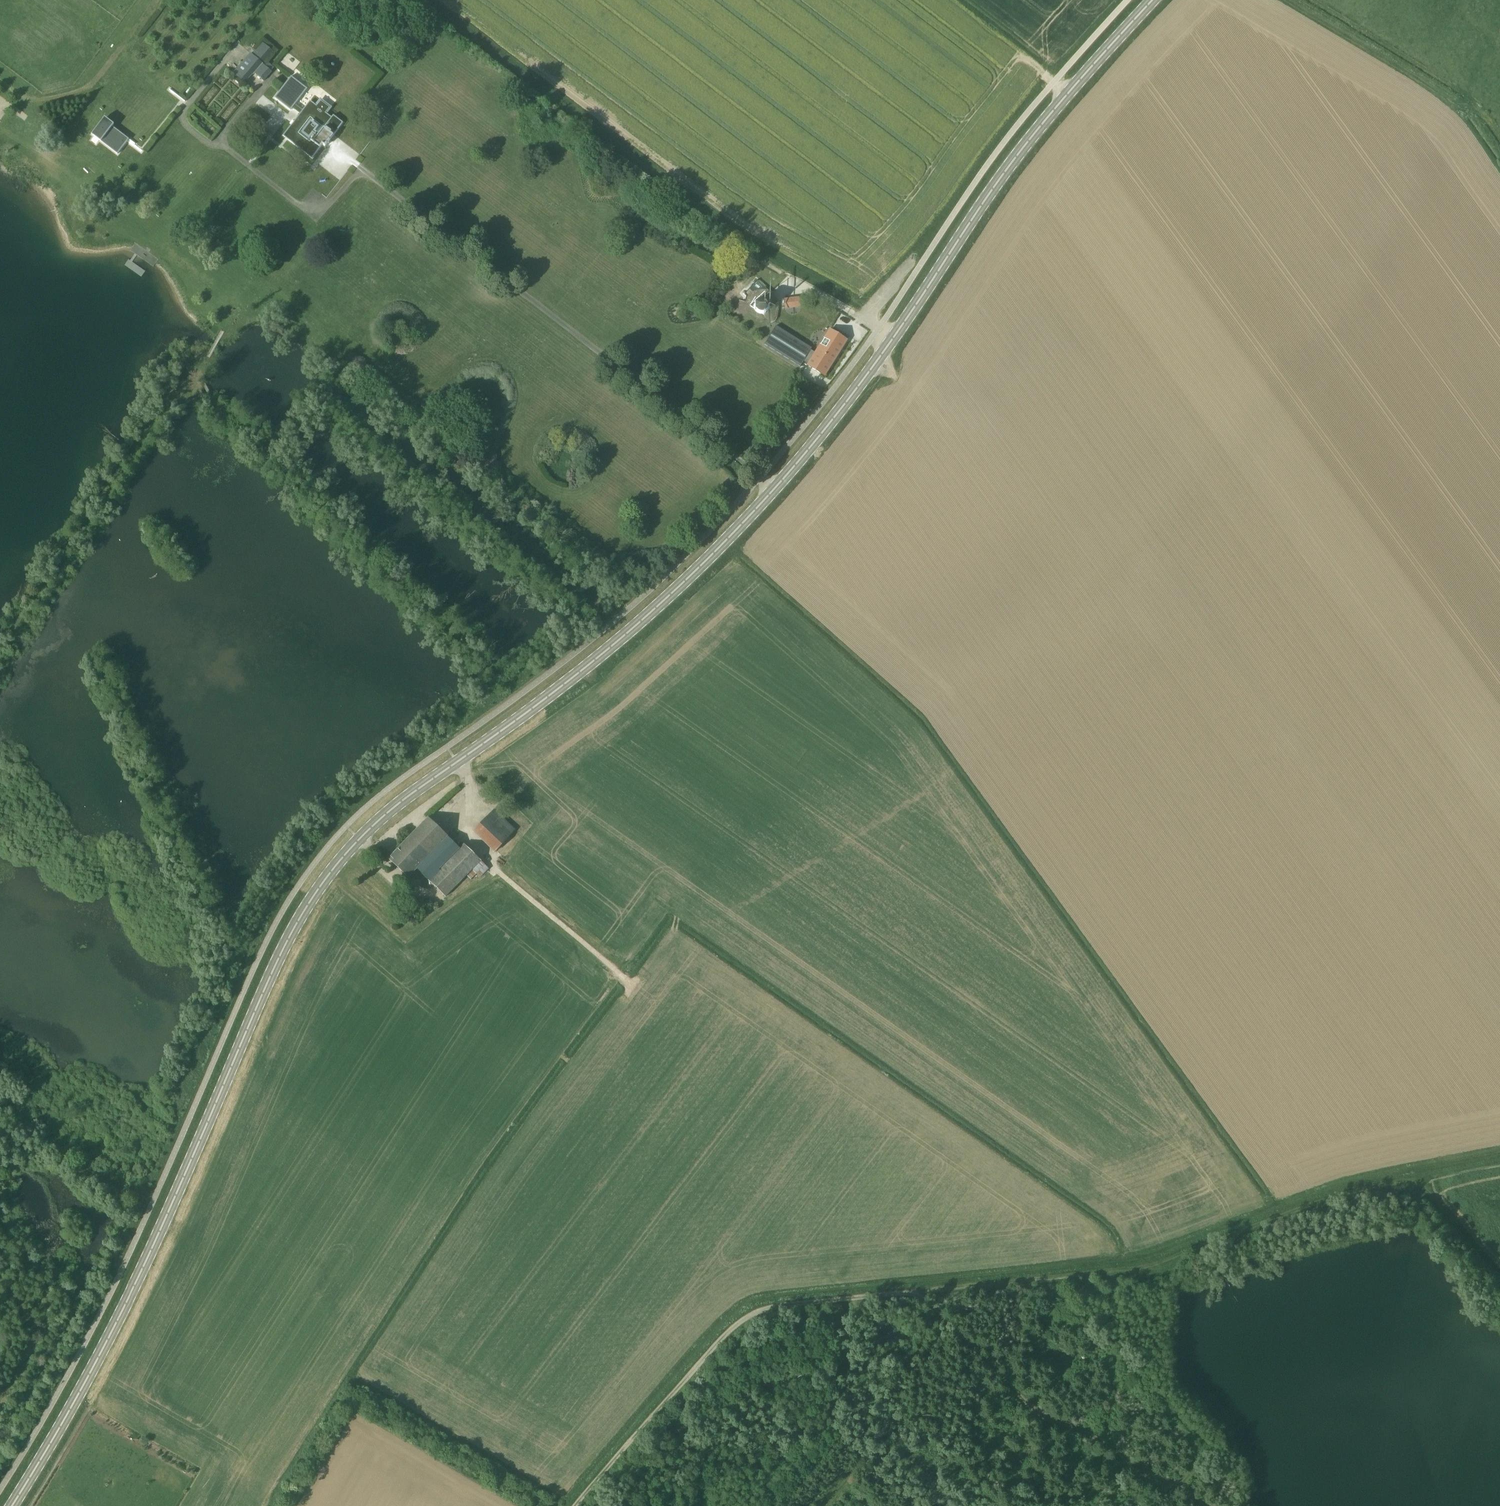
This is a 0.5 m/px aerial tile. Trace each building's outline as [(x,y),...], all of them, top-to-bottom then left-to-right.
[(263,42),(252,55),(250,53),(234,72),(246,82),(254,72),(264,81),(272,72),(263,64),(273,51),(263,42)] [(332,118),(327,114),(333,107),(321,98),(315,105),(311,102),(303,111),(296,105),(308,89),(292,77),(275,98),(291,111),(293,108),(301,114),(284,136),(312,158),(320,148),(320,147),(323,144),(325,145),(333,135),(334,134),(343,123),(334,116),(332,118)] [(105,117),(92,134),(118,154),(129,139),(113,127),(115,124),(105,117)] [(757,280),(745,293),(748,296),(745,302),(754,304),(754,306),(754,308),(755,310),(757,312),(758,313),(760,314),(762,314),(765,313),(766,313),(767,312),(772,319),(773,322),(776,320),(777,318),(778,310),(778,301),(778,300),(777,300),(769,303),(766,299),(772,293),(772,292),(771,292),(766,288),(757,281),(758,280),(757,280)] [(799,298),(784,300),(785,309),(801,308),(799,298)] [(804,362),(808,365),(824,376),(847,340),(830,330),(816,353),(811,350),(812,348),(776,326),(765,344),(800,367),(804,362)] [(494,808),(474,829),(497,851),(509,838),(508,837),(516,829),(494,808)] [(460,848),(448,837),(449,837),(429,817),(389,859),(409,878),(417,869),(446,897),(467,876),(471,880),(477,874),(481,878),(489,869),(482,861),(464,844),(460,848)]
